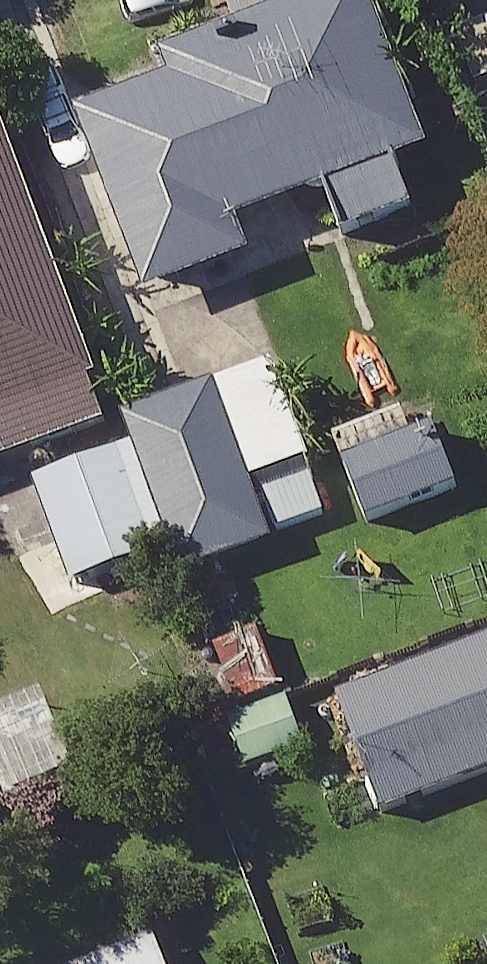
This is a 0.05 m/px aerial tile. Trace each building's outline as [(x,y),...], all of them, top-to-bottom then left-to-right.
[(362,0),(360,0),(79,129),(162,310),(248,270),(234,239),(328,196),(351,247),(455,200),(362,0)] [(3,137),(0,138),(0,471),(108,433),(3,137)] [(256,504),(219,399),(140,426),(191,577),(333,528),(318,483),(256,504)] [(469,490),(438,412),(347,447),(378,525),(469,490)] [(164,568),(131,454),(41,480),(75,594),(164,568)] [(350,698),(391,813),(486,778),(486,649),(350,698)] [(161,946),(114,963),(168,963),(161,946)]
